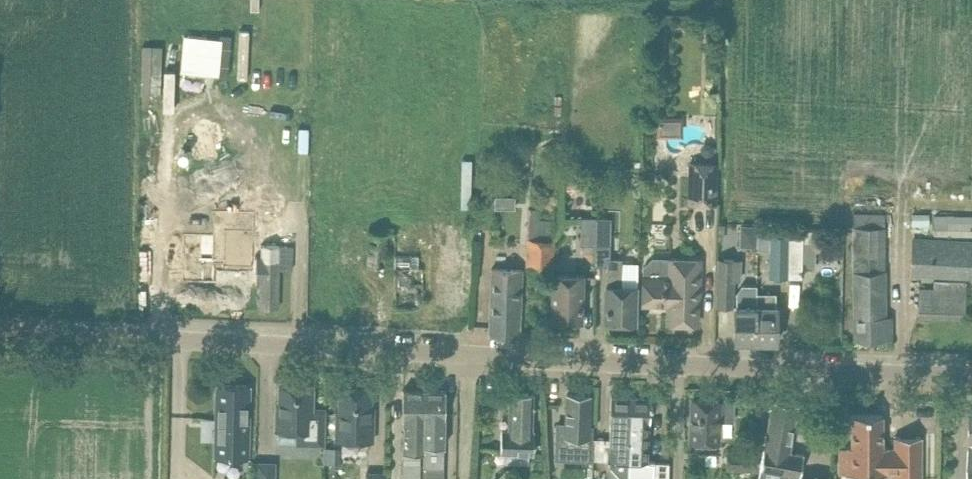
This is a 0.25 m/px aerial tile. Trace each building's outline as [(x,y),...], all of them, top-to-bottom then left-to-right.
[(716,162),(688,161),(687,203),(715,204),(716,162)] [(552,266),(555,220),(539,219),(540,208),(529,208),(526,265),(552,266)] [(184,234),(184,282),(216,283),(216,264),(225,264),(225,267),(254,267),(255,211),(214,210),(214,234),(184,234)] [(884,316),(884,213),(853,214),(854,269),(854,320),(854,340),(891,340),(891,320),(891,316),(884,316)] [(933,215),(933,233),(971,234),(971,215),(933,215)] [(580,245),(595,245),(596,217),(581,217),(580,245)] [(611,218),(596,217),(595,245),(610,245),(611,218)] [(385,264),(385,294),(408,294),(408,275),(421,275),(421,279),(455,279),(455,227),(421,227),(421,242),(404,242),(404,264),(385,264)] [(808,268),(821,268),(821,265),(838,265),(839,241),(808,240),(808,230),(794,230),(792,275),(807,276),(808,268)] [(754,234),(754,249),(769,249),(769,275),(787,276),(787,234),(769,234),(754,234)] [(913,238),(911,273),(971,277),(971,242),(913,238)] [(607,258),(606,301),(605,321),(635,322),(636,286),(621,286),(622,258),(607,258)] [(652,258),(643,266),(642,303),(671,304),(670,314),(668,314),(668,323),(697,324),(697,295),(700,296),(701,259),(652,258)] [(718,258),(717,304),(732,305),(733,279),(741,280),(742,259),(718,258)] [(491,268),(490,314),(489,334),(520,336),(520,316),(522,269),(491,268)] [(553,274),(552,300),(552,320),(581,321),(582,301),(583,275),(553,274)] [(919,289),(918,315),(965,317),(966,281),(933,280),(933,289),(919,289)] [(736,291),(735,342),(756,342),(756,292),(736,291)] [(776,292),(756,292),(756,342),(776,343),(776,323),(776,292)] [(296,386),(279,386),(278,430),(297,430),(297,443),(324,444),(325,409),(313,408),(313,386),(310,386),(308,383),(298,383),(296,386)] [(215,448),(215,457),(248,458),(250,385),(217,385),(216,417),(215,448)] [(371,388),(341,387),(341,411),(337,411),(336,439),(373,440),(373,418),(370,418),(371,388)] [(403,478),(419,478),(420,450),(423,450),(423,444),(425,390),(404,390),(403,410),(403,421),(405,421),(403,478)] [(423,444),(423,450),(424,451),(424,468),(444,468),(445,391),(425,390),(423,444)] [(508,430),(501,429),(501,452),(534,453),(534,430),(532,430),(533,406),(535,406),(535,404),(533,404),(533,393),(510,392),(508,430)] [(557,421),(556,457),(564,458),(594,459),(594,425),(589,425),(590,395),(568,394),(567,414),(566,422),(557,421)] [(627,477),(631,397),(612,396),(609,465),(619,476),(619,478),(627,478),(627,477)] [(631,397),(627,477),(653,477),(653,478),(668,478),(669,462),(654,462),(654,461),(647,461),(650,409),(652,409),(653,405),(651,404),(651,398),(631,397)] [(692,400),(690,440),(703,440),(702,445),(716,445),(716,441),(718,441),(719,420),(733,421),(734,399),(720,398),(720,401),(692,400)] [(776,400),(767,448),(764,447),(760,467),(800,474),(803,454),(787,451),(796,403),(776,400)] [(852,414),(852,446),(847,446),(847,447),(839,447),(839,472),(895,472),(895,478),(921,478),(921,436),(895,436),(895,446),(882,446),(882,414),(852,414)] [(329,445),(327,461),(339,462),(340,446),(329,445)] [(730,451),(729,468),(754,469),(755,452),(730,451)] [(257,462),(257,478),(274,478),(275,462),(257,462)]
